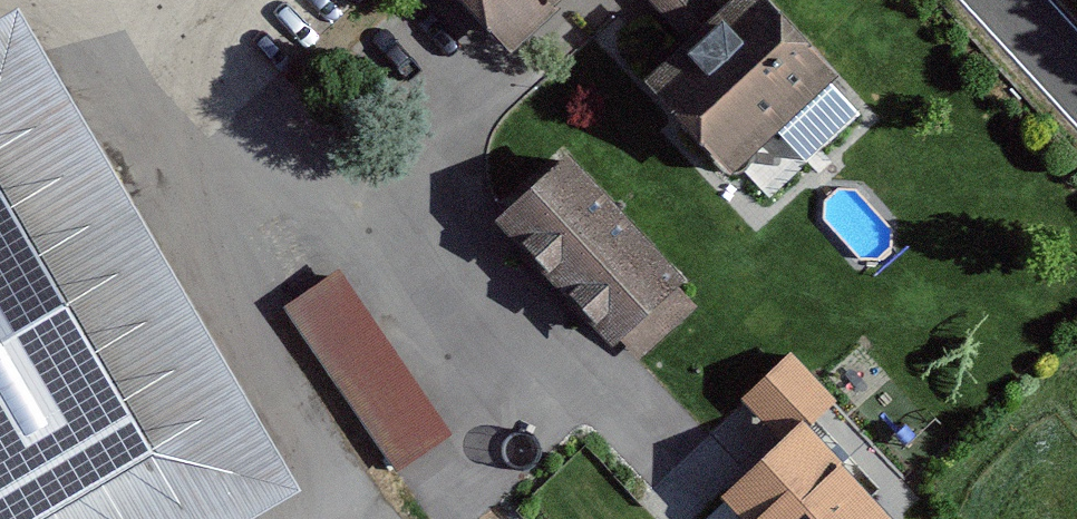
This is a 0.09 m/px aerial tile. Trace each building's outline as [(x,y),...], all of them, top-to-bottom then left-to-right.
[(512,48),(563,0),(466,0),(512,48)] [(688,37),(645,78),(678,113),(731,168),(833,72),(765,0),(728,0),(719,8),(711,0),(653,0),(688,37)] [(680,278),(565,156),(495,221),(610,342),(621,333),(639,352),(692,302),(674,283),(680,278)] [(144,450),(0,207),(0,518),(28,518),(144,450)] [(287,306),(396,464),(445,430),(337,272),(287,306)] [(740,397),(782,441),(813,412),(829,396),(787,352),(740,397)] [(721,499),(741,518),(892,518),(872,499),(885,487),(813,412),(782,441),(721,499)]
